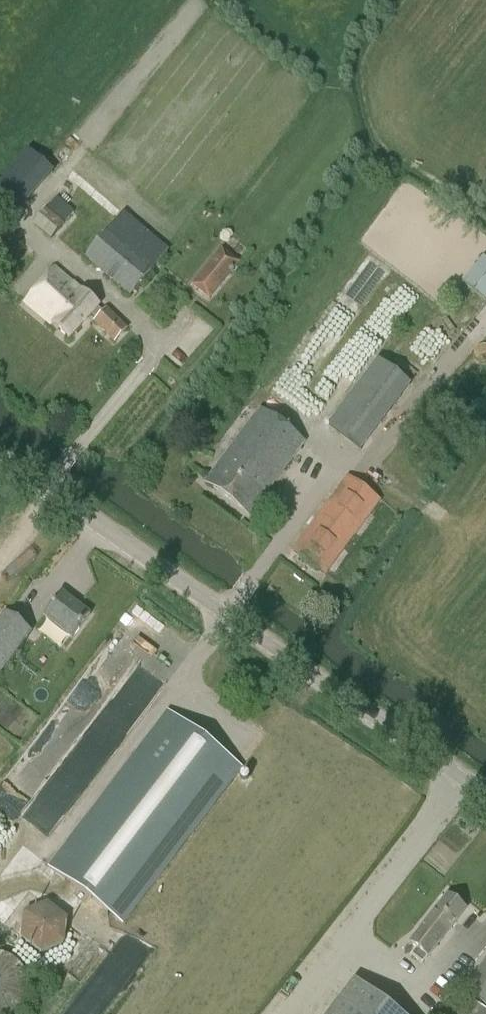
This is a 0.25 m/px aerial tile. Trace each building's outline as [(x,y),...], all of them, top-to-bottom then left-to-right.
[(56,197),(34,224),(51,239),(56,232),(73,212),(56,197)] [(123,213),(85,257),(130,295),(168,251),(123,213)] [(222,249),(192,285),(209,300),(239,263),(222,249)] [(483,255),(463,280),(485,299),(485,258),(483,255)] [(57,266),(24,301),(69,338),(99,305),(57,266)] [(94,322),(115,341),(128,328),(107,309),(94,322)] [(371,451),(416,379),(378,355),(332,427),(371,451)] [(206,482),(249,514),(304,442),(261,409),(206,482)] [(325,575),(381,500),(348,476),(293,550),(325,575)] [(61,592),(44,616),(72,639),(90,615),(61,592)] [(32,632),(6,612),(0,620),(0,673),(32,632)] [(0,795),(0,799),(22,814),(33,797),(64,819),(149,697),(125,681),(139,661),(108,640),(0,795)] [(242,768),(167,710),(48,866),(123,924),(242,768)] [(422,964),(465,910),(448,896),(410,943),(417,948),(412,955),(422,964)] [(48,902),(24,913),(20,938),(41,954),(65,944),(68,918),(48,902)] [(15,1013),(17,1011),(19,1009),(21,1007),(23,1004),(24,1002),(26,999),(27,996),(27,993),(28,991),(28,988),(28,985),(28,982),(28,979),(27,976),(26,973),(25,971),(23,968),(21,966),(20,964),(18,961),(15,960),(13,958),(10,956),(8,955),(5,954),(2,953),(0,953),(0,1013),(13,1013),(15,1013)] [(465,989),(485,1006),(485,961),(465,989)] [(354,980),(328,1013),(399,1013),(354,980)] [(466,1013),(485,1013),(474,1003),(466,1013)]
